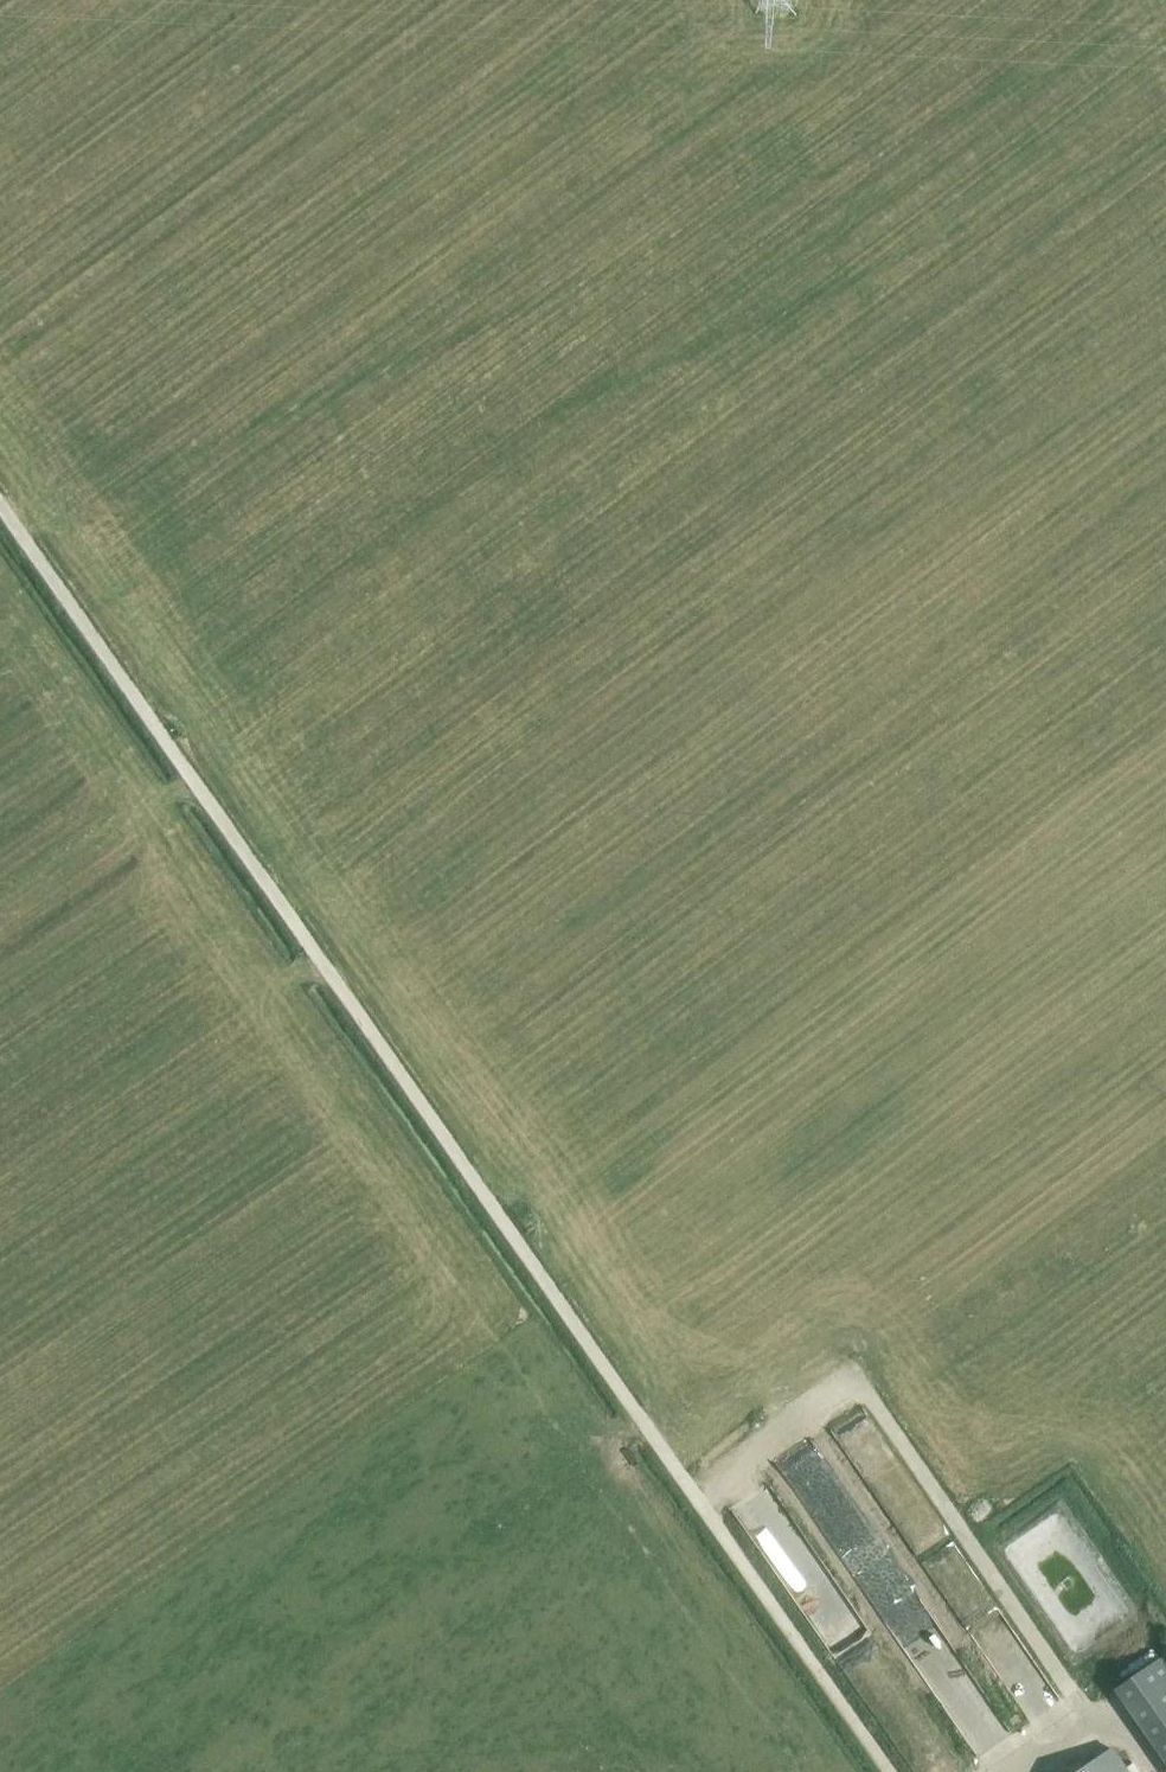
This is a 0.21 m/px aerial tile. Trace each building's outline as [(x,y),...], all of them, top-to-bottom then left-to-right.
[(1113,1689),(1165,1762),(1165,1665),(1159,1655),(1113,1689)] [(1112,1748),(1078,1771),(1129,1771),(1112,1748)]
